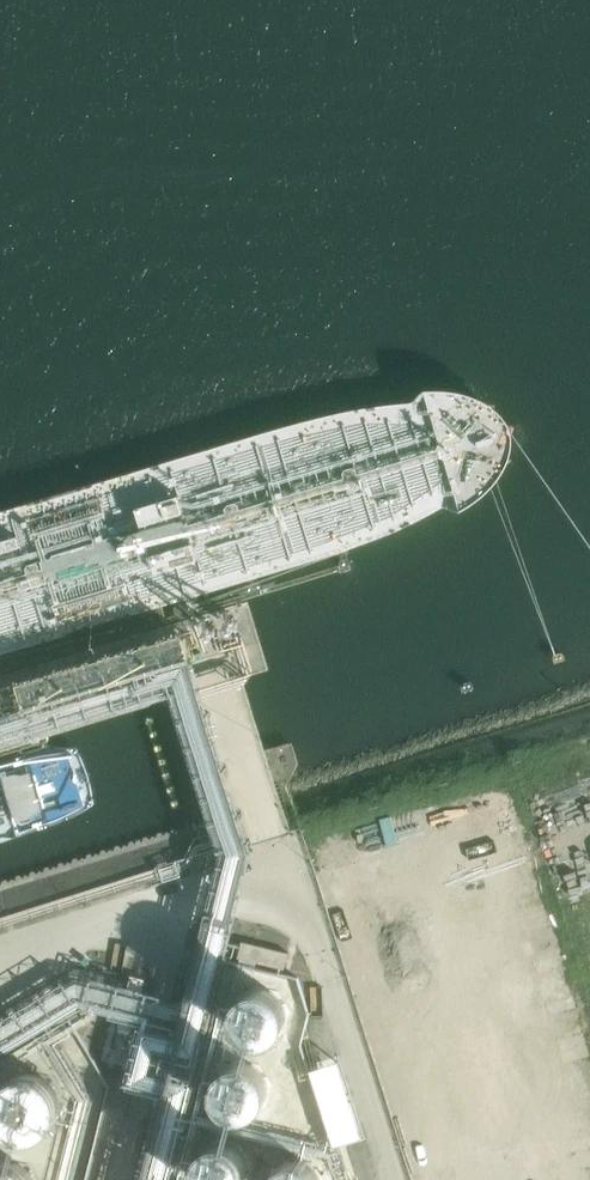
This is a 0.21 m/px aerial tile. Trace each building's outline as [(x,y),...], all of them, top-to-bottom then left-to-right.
[(251,942),(247,955),(285,967),(289,954),(251,942)]
